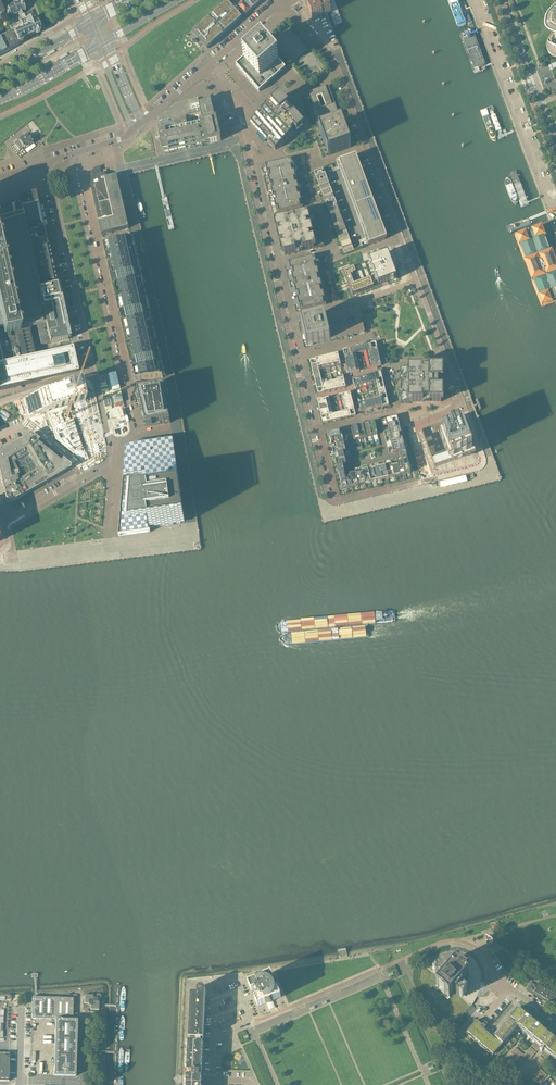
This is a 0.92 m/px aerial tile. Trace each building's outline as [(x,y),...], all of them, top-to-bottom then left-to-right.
[(24,9),(27,8),(28,5),(27,3),(27,2),(24,1),(22,2),(21,0),(20,0),(20,1),(19,1),(18,0),(15,0),(13,1),(14,3),(11,4),(11,5),(8,6),(8,5),(7,6),(8,6),(5,7),(4,7),(4,5),(0,6),(4,14),(7,20),(9,19),(9,18),(12,17),(13,17),(12,16),(15,15),(15,16),(16,15),(18,14),(18,15),(19,14),(19,16),(26,14),(26,15),(27,15),(28,17),(28,18),(29,20),(34,18),(31,11),(26,13),(25,11),(24,9)] [(261,1),(262,0),(230,0),(227,2),(227,1),(193,32),(192,33),(207,49),(242,18),(241,18),(244,15),(245,16),(261,1)] [(318,3),(307,7),(312,19),(323,15),(322,14),(324,14),(325,14),(331,12),(326,0),(320,2),(318,3)] [(29,20),(28,18),(28,17),(27,15),(26,15),(26,14),(19,16),(19,17),(19,18),(19,19),(19,20),(20,21),(21,22),(22,21),(22,23),(13,27),(12,26),(13,25),(14,23),(13,20),(11,19),(9,19),(7,20),(10,27),(12,31),(13,34),(18,44),(23,42),(21,40),(26,38),(30,36),(31,37),(31,36),(35,34),(36,34),(35,34),(40,32),(36,23),(36,22),(36,21),(35,19),(34,18),(29,20)] [(467,53),(479,49),(472,33),(471,31),(459,35),(467,53)] [(18,44),(13,34),(5,37),(11,49),(18,45),(18,44)] [(543,48),(542,52),(542,56),(543,58),(544,59),(547,61),(551,63),(554,64),(555,65),(555,35),(552,37),(547,41),(545,44),(543,48)] [(5,52),(11,49),(5,37),(0,40),(5,52)] [(256,88),(256,89),(259,92),(285,69),(278,61),(262,42),(247,56),(243,59),(236,65),(236,66),(256,88)] [(475,74),(486,70),(485,66),(479,49),(467,53),(475,74)] [(306,95),(319,132),(328,156),(351,148),(342,123),(335,105),(328,87),(306,95)] [(305,127),(287,108),(289,106),(280,96),(278,98),(251,122),(259,132),(256,135),(263,143),(267,140),(275,150),(296,132),(297,134),(305,127)] [(216,120),(212,104),(211,105),(210,101),(199,104),(199,103),(198,104),(198,102),(182,106),(179,107),(176,108),(175,108),(173,109),(170,111),(157,124),(159,133),(165,132),(188,127),(186,119),(201,116),(203,123),(216,120)] [(216,120),(203,123),(201,124),(202,128),(166,137),(165,132),(159,133),(160,138),(164,155),(221,141),(216,120)] [(32,130),(37,137),(42,133),(37,126),(32,130)] [(32,143),(29,138),(27,136),(25,134),(18,140),(18,141),(14,144),(19,151),(23,148),(24,149),(32,143)] [(387,239),(356,156),(354,157),(338,163),(339,168),(345,166),(353,186),(348,188),(351,195),(355,193),(372,238),(366,240),(368,246),(387,239)] [(296,159),(265,166),(261,167),(273,215),(307,207),(296,159)] [(129,228),(122,197),(117,176),(109,178),(107,172),(101,173),(100,166),(99,167),(98,167),(97,167),(96,168),(95,169),(94,169),(93,170),(92,171),(92,172),(91,173),(90,174),(90,175),(90,176),(89,178),(89,179),(89,180),(89,181),(90,183),(101,235),(129,228)] [(325,174),(323,169),(314,172),(316,178),(325,174)] [(327,180),(325,174),(316,178),(318,183),(327,180)] [(329,185),(327,180),(318,183),(320,189),(329,185)] [(331,190),(329,185),(320,189),(322,194),(331,190)] [(333,195),(331,190),(322,194),(324,199),(333,195)] [(0,220),(0,241),(4,261),(5,263),(6,267),(7,273),(7,274),(8,278),(18,323),(20,330),(18,331),(3,334),(0,334),(0,348),(4,364),(36,357),(30,328),(37,327),(41,346),(49,344),(50,344),(53,343),(59,342),(65,340),(66,340),(69,339),(70,339),(69,338),(67,328),(57,283),(55,283),(35,194),(25,196),(21,197),(17,198),(21,215),(0,220)] [(335,201),(333,195),(324,199),(326,204),(335,201)] [(337,206),(335,201),(326,204),(328,209),(337,206)] [(339,211),(337,206),(328,209),(329,214),(339,211)] [(341,216),(339,211),(329,214),(331,220),(341,216)] [(324,246),(316,213),(277,223),(285,256),(324,246)] [(343,222),(341,216),(331,220),(334,225),(343,222)] [(345,227),(343,222),(334,225),(335,230),(345,227)] [(555,260),(542,225),(515,235),(542,307),(555,302),(555,262),(555,260)] [(346,232),(345,227),(335,230),(337,235),(346,232)] [(348,237),(346,232),(337,235),(339,240),(348,237)] [(350,242),(348,237),(339,240),(341,245),(350,242)] [(163,378),(131,240),(104,246),(120,316),(122,325),(132,368),(136,382),(163,378)] [(3,334),(18,331),(20,330),(18,323),(8,278),(7,274),(7,273),(6,267),(5,263),(4,261),(0,241),(0,334),(3,334)] [(352,247),(350,242),(341,245),(343,250),(352,247)] [(354,251),(352,247),(343,250),(345,255),(354,251)] [(388,254),(342,271),(353,295),(397,278),(388,254)] [(319,256),(289,264),(284,265),(296,312),(319,307),(330,304),(319,256)] [(365,332),(359,309),(321,318),(301,323),(307,346),(348,336),(365,332)] [(388,406),(381,373),(383,372),(382,369),(377,370),(376,367),(381,366),(376,343),(343,351),(344,356),(343,356),(342,354),(310,361),(318,394),(316,395),(317,398),(321,397),(322,400),(317,401),(323,424),(356,416),(354,411),(356,411),(356,413),(358,413),(388,406)] [(18,387),(21,386),(27,385),(77,374),(72,349),(52,354),(43,356),(36,357),(4,364),(0,365),(0,391),(18,387)] [(439,389),(438,381),(441,381),(441,368),(429,368),(429,370),(425,370),(423,370),(423,368),(400,368),(400,402),(423,402),(423,400),(429,400),(429,402),(441,402),(441,389),(439,389)] [(30,401),(24,403),(29,419),(49,435),(52,437),(68,450),(81,461),(81,460),(83,459),(85,461),(93,456),(91,444),(78,387),(78,386),(75,387),(65,390),(30,401)] [(170,423),(167,401),(165,389),(138,393),(146,427),(170,423)] [(6,421),(10,415),(2,409),(0,412),(0,417),(6,421)] [(464,416),(427,430),(440,466),(457,459),(458,462),(481,453),(471,425),(468,426),(464,416)] [(397,417),(381,421),(382,427),(388,426),(398,423),(397,417)] [(374,422),(368,424),(371,436),(377,435),(374,422)] [(368,424),(363,425),(366,438),(371,436),(368,424)] [(363,425),(357,426),(360,439),(366,438),(363,425)] [(357,426),(351,428),(354,441),(360,439),(357,426)] [(400,428),(389,431),(390,436),(401,434),(400,428)] [(328,433),(330,439),(346,436),(345,430),(328,433)] [(25,437),(23,439),(20,441),(17,442),(12,445),(9,447),(6,448),(3,449),(0,450),(0,451),(0,477),(3,492),(4,498),(5,502),(7,503),(12,502),(11,502),(14,501),(14,502),(17,500),(68,470),(72,468),(30,434),(26,436),(27,437),(25,437)] [(347,441),(346,436),(330,439),(331,445),(347,441)] [(386,442),(386,443),(387,449),(388,449),(392,448),(404,445),(402,439),(391,441),(386,442)] [(121,506),(119,537),(150,532),(150,528),(174,525),(185,523),(179,484),(175,456),(173,440),(149,443),(126,446),(123,479),(122,500),(121,506)] [(349,446),(347,441),(331,445),(332,450),(349,446)] [(404,445),(392,448),(393,453),(399,452),(405,451),(404,445)] [(350,451),(349,446),(332,450),(334,455),(350,451)] [(351,457),(350,451),(334,455),(335,461),(351,457)] [(399,452),(400,458),(401,458),(405,475),(410,473),(405,451),(399,452)] [(353,463),(351,457),(335,461),(336,467),(343,466),(353,463)] [(401,458),(400,458),(396,459),(400,476),(405,475),(401,458)] [(400,476),(396,459),(390,461),(394,477),(400,476)] [(394,477),(390,461),(384,462),(388,479),(394,477)] [(388,479),(384,462),(379,464),(383,480),(388,479)] [(383,480),(379,464),(372,465),(376,482),(383,480)] [(376,482),(372,465),(367,466),(370,483),(376,482)] [(344,472),(343,466),(336,467),(342,490),(347,488),(345,478),(343,472),(344,472)] [(370,483),(367,466),(361,468),(364,484),(370,483)] [(364,484),(361,468),(354,469),(358,486),(364,484)] [(358,486),(354,469),(348,471),(350,477),(352,487),(358,486)] [(433,958),(429,961),(424,966),(422,970),(421,974),(421,979),(429,1000),(436,1014),(440,1019),(445,1021),(448,1022),(453,1021),(456,1020),(459,1018),(472,1005),(475,1001),(476,998),(478,994),(479,989),(480,984),(480,979),(480,974),(479,969),(479,966),(476,960),(471,955),(466,953),(462,952),(457,951),(451,951),(445,953),(438,955),(433,958)] [(435,971),(434,972),(433,973),(435,975),(441,980),(436,985),(440,989),(443,991),(449,997),(454,992),(459,996),(462,994),(464,996),(467,991),(465,989),(466,988),(466,986),(467,985),(467,984),(468,983),(468,980),(469,979),(469,978),(469,977),(469,976),(469,975),(469,974),(469,973),(469,972),(468,971),(468,970),(467,969),(466,968),(466,967),(465,966),(464,966),(461,964),(460,963),(459,963),(458,963),(457,963),(456,962),(455,962),(453,962),(451,962),(450,962),(449,963),(447,963),(446,963),(445,963),(444,964),(442,965),(440,966),(439,967),(438,968),(437,968),(436,969),(435,970),(435,971)] [(271,975),(263,978),(264,979),(257,982),(256,981),(248,984),(252,992),(256,990),(259,998),(255,999),(258,1007),(266,1004),(265,1002),(273,999),(273,1001),(281,997),(278,990),(276,990),(273,983),(274,982),(271,975)] [(535,985),(531,982),(526,991),(534,996),(533,997),(541,1001),(542,1000),(549,1004),(550,1002),(555,1005),(555,994),(538,984),(537,986),(535,985)] [(201,1043),(203,1012),(203,995),(205,995),(205,991),(205,990),(205,989),(204,989),(204,988),(203,987),(202,987),(201,987),(199,988),(198,990),(198,991),(198,994),(191,994),(189,1042),(201,1043)] [(97,1001),(97,1000),(98,1000),(99,1000),(99,999),(100,999),(100,998),(101,998),(101,997),(101,996),(101,995),(100,995),(100,994),(99,994),(98,994),(97,994),(96,994),(95,995),(95,996),(95,997),(93,997),(93,995),(85,995),(84,1003),(85,1003),(85,1005),(83,1005),(82,1011),(89,1011),(89,1009),(90,1009),(90,1010),(99,1010),(99,1001),(97,1001)] [(73,998),(32,997),(32,1019),(55,1020),(72,1020),(73,998)] [(468,1012),(466,1011),(464,1013),(469,1017),(476,1009),(473,1006),(468,1012)] [(535,1022),(519,1008),(511,1018),(518,1024),(536,1040),(542,1045),(539,1049),(542,1053),(546,1049),(551,1053),(555,1058),(555,1041),(535,1022)] [(493,1054),(503,1043),(518,1026),(517,1026),(518,1024),(511,1018),(495,1036),(497,1038),(496,1040),(481,1027),(482,1025),(477,1020),(467,1031),(493,1054)] [(77,1020),(72,1020),(55,1020),(53,1076),(75,1077),(77,1020)] [(536,1040),(535,1042),(532,1046),(537,1051),(539,1049),(542,1045),(536,1040)] [(200,1084),(200,1079),(202,1079),(202,1075),(202,1072),(200,1072),(201,1043),(189,1042),(188,1042),(187,1074),(187,1084),(200,1084)] [(511,1053),(522,1063),(526,1063),(536,1052),(530,1047),(524,1055),(516,1048),(511,1053)] [(551,1053),(546,1049),(542,1053),(541,1054),(546,1059),(551,1053)] [(9,1081),(10,1054),(0,1054),(0,1081),(9,1081)] [(530,1066),(531,1071),(542,1081),(547,1075),(539,1068),(545,1061),(540,1056),(530,1066)]
